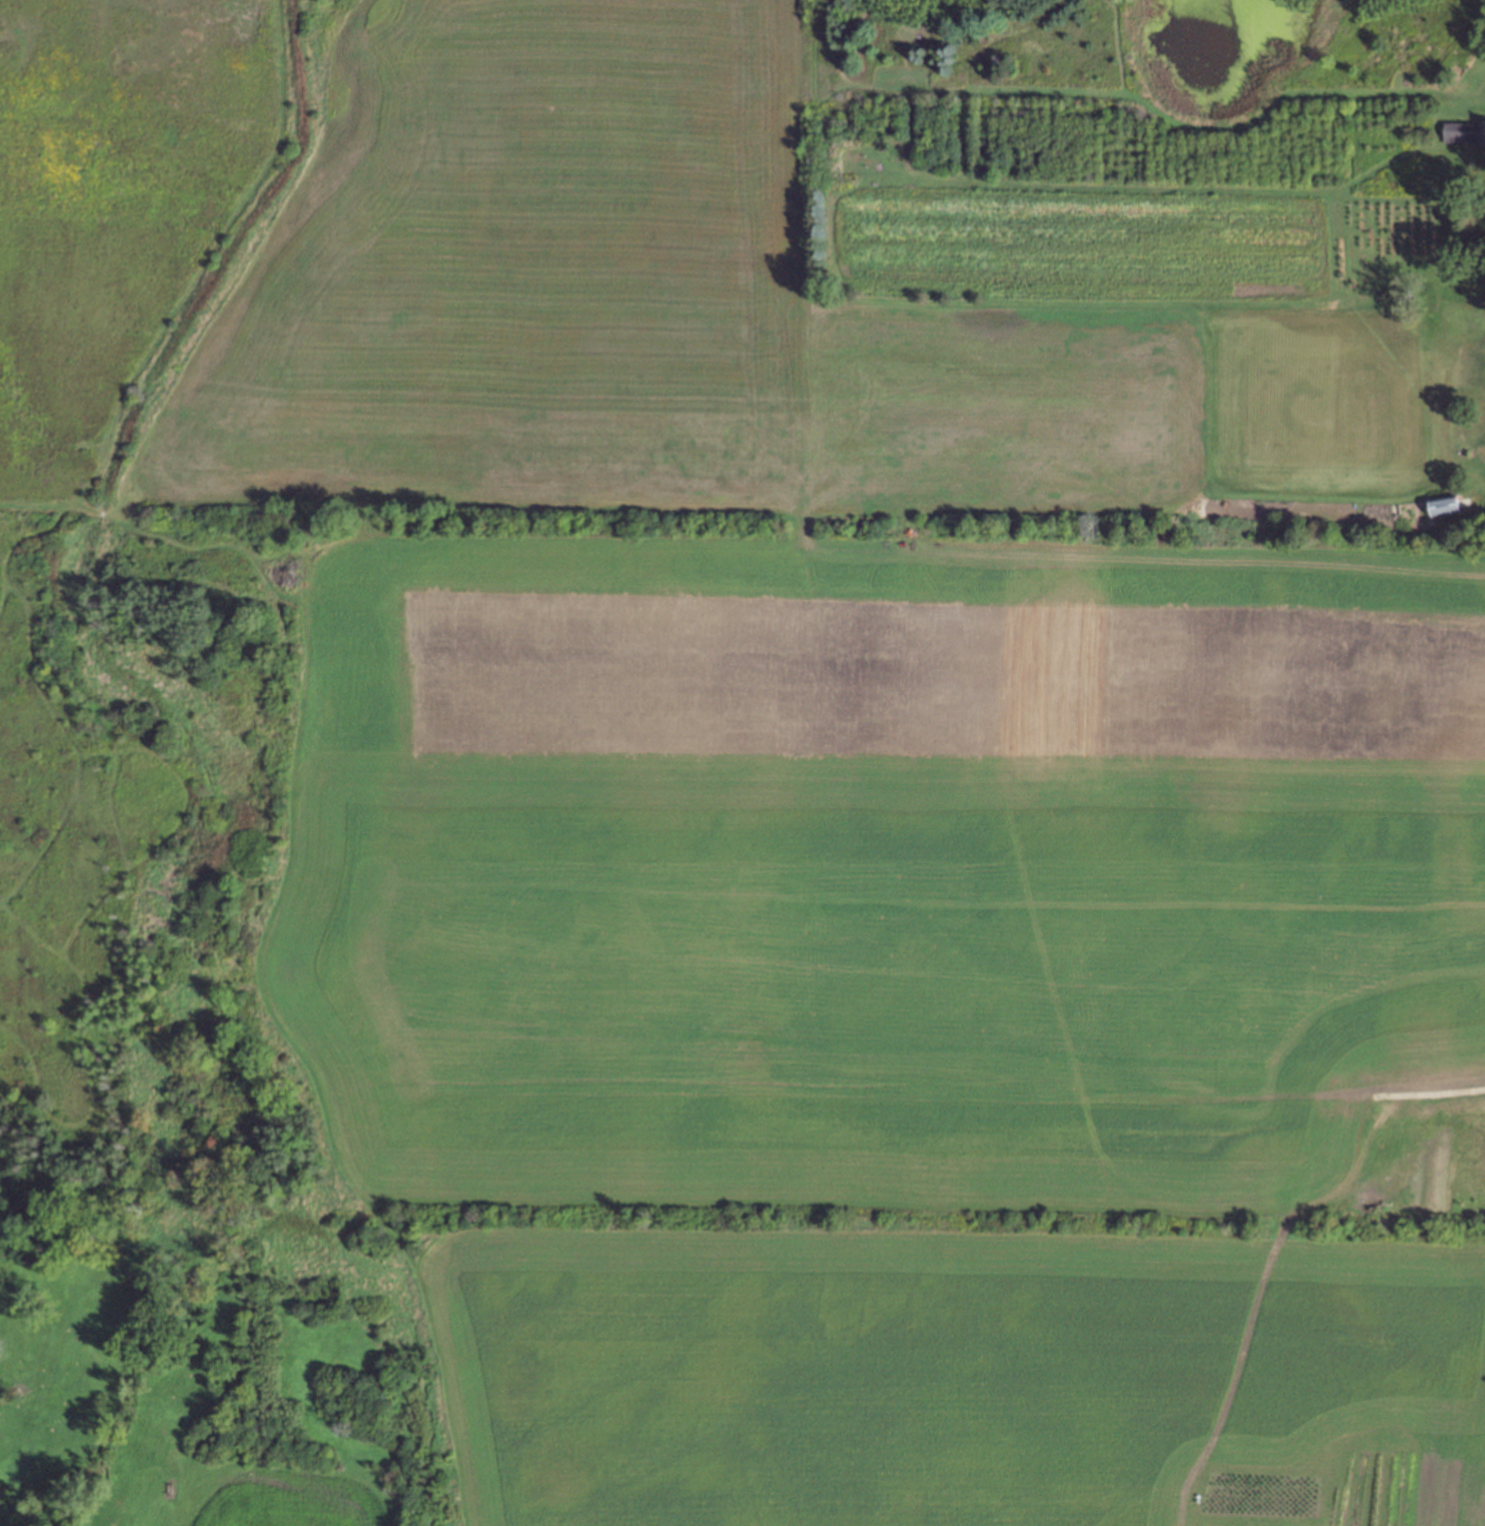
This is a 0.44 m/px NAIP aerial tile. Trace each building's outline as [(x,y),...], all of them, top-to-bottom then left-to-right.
[(1438,138),(1438,118),(1476,119),(1476,135),(1457,135),(1457,139),(1438,138)] [(1428,494),(1455,495),(1455,512),(1427,512),(1428,494)]
